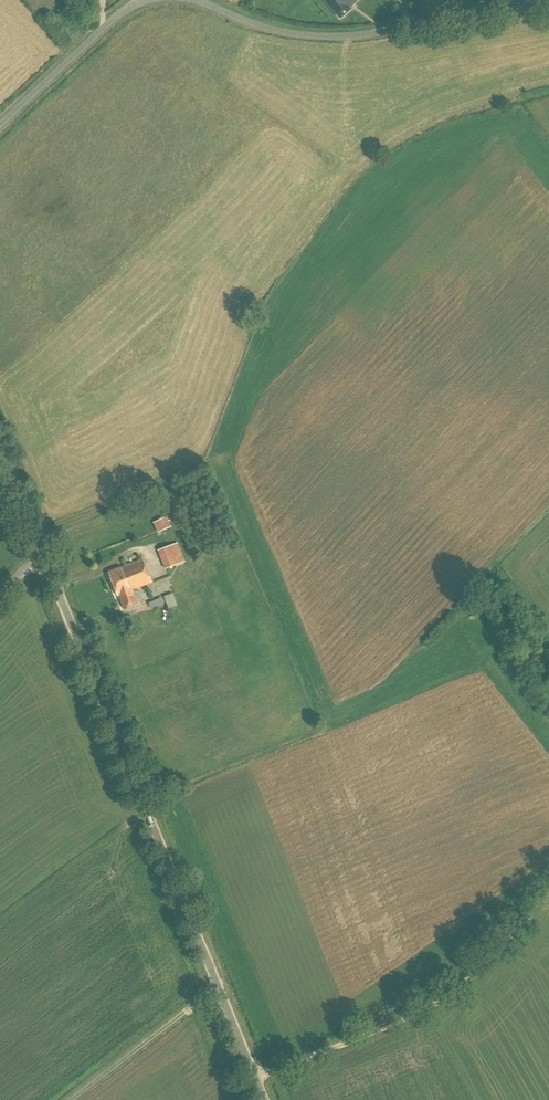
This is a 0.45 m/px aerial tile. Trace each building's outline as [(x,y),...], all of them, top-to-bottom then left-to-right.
[(358,0),(323,0),(341,19),(350,10),(349,9),(358,0)] [(156,519),(159,530),(173,526),(170,515),(156,519)] [(178,543),(159,551),(166,570),(171,568),(185,563),(178,543)] [(143,560),(126,567),(121,568),(109,573),(118,596),(119,596),(124,608),(137,603),(133,590),(135,589),(152,583),(143,560)] [(164,597),(170,612),(174,610),(173,608),(178,606),(173,593),(164,597)] [(148,603),(151,610),(165,603),(163,597),(148,603)]
